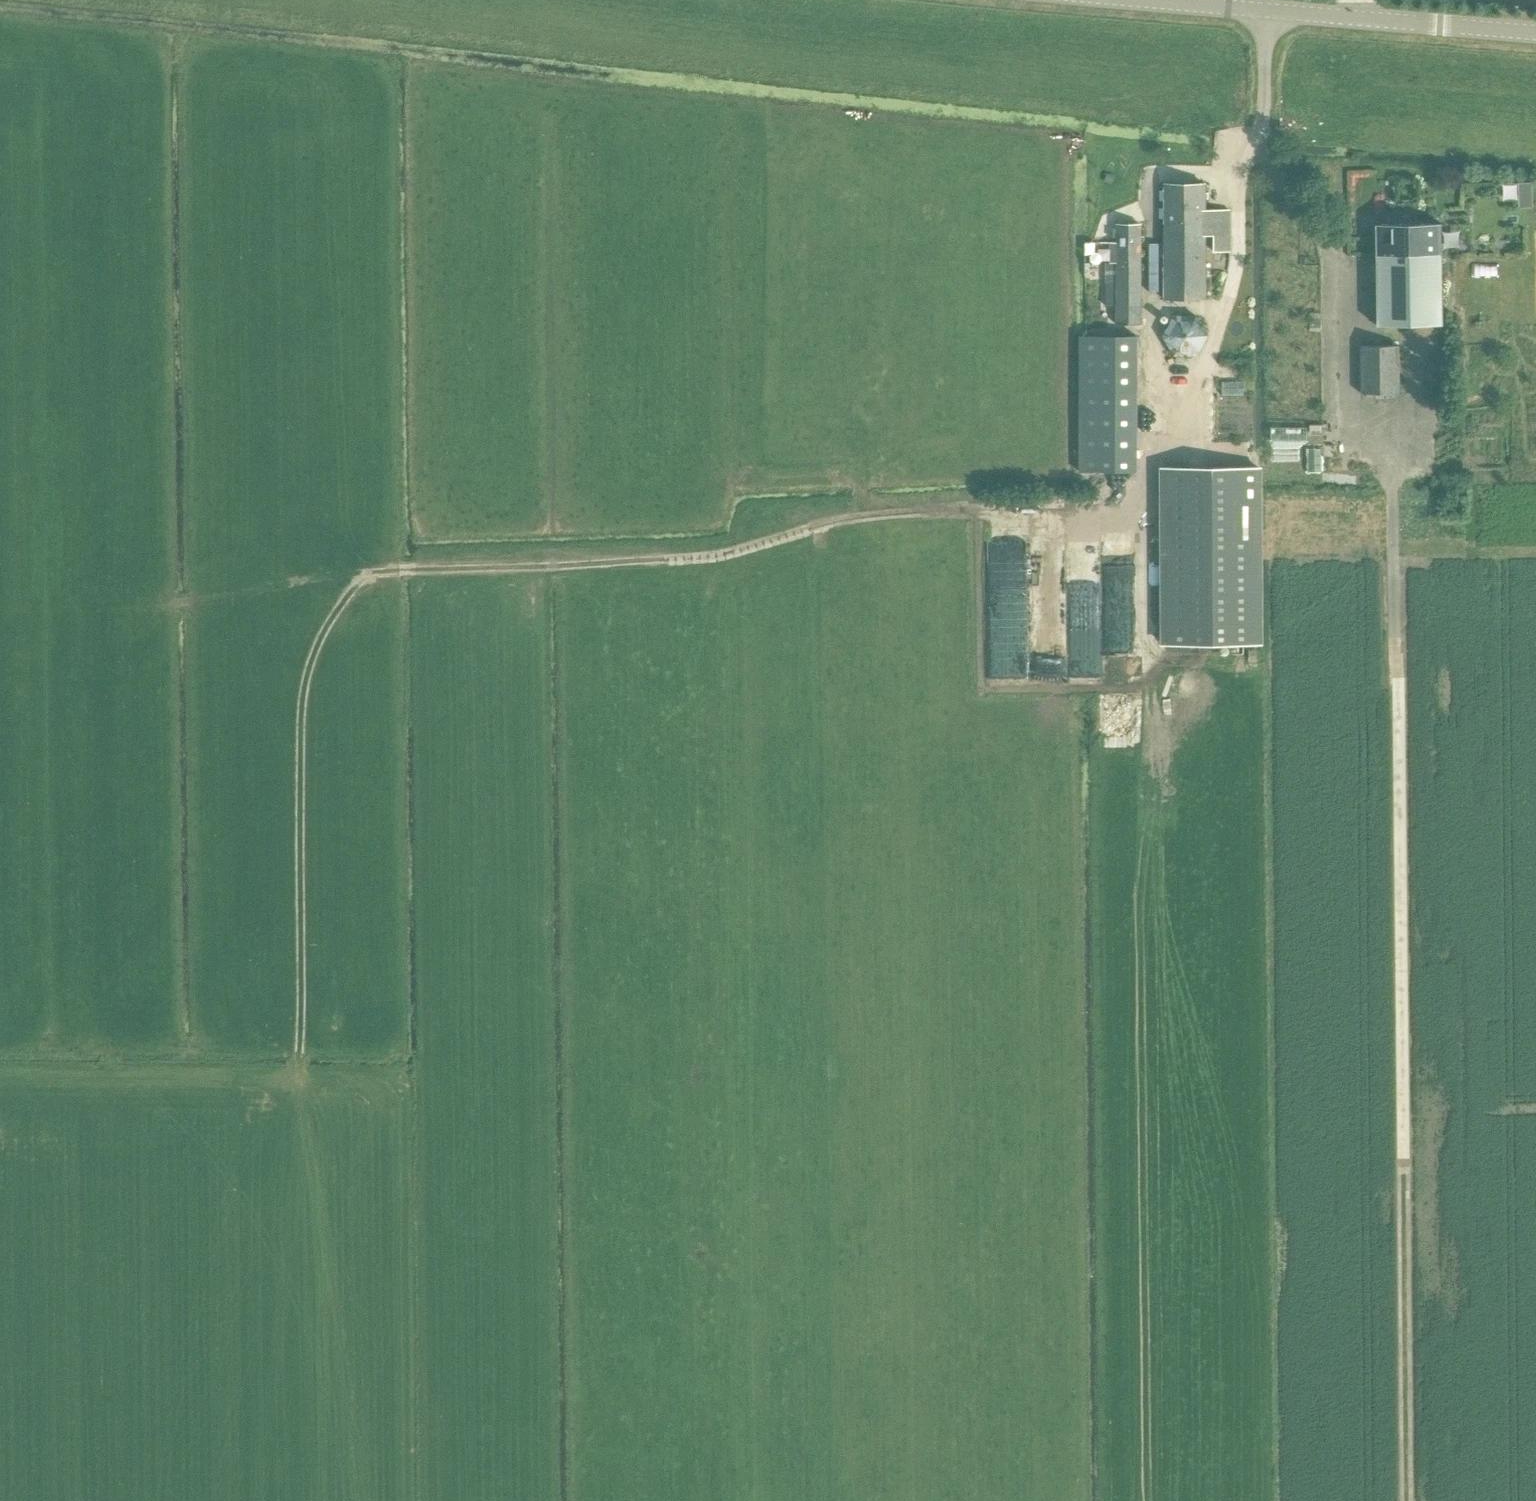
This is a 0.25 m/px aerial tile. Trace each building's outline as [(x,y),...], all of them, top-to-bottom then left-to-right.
[(1164,184),(1166,299),(1206,298),(1206,234),(1214,234),(1214,250),(1230,250),(1230,209),(1206,210),(1205,183),(1164,184)] [(1510,184),(1511,205),(1527,204),(1526,183),(1510,184)] [(1441,223),(1375,224),(1377,325),(1443,324),(1441,223)] [(1110,263),(1106,263),(1106,274),(1106,283),(1116,283),(1117,324),(1141,324),(1140,224),(1116,224),(1116,242),(1109,242),(1110,263)] [(1454,296),(1455,305),(1470,304),(1470,296),(1454,296)] [(1196,316),(1174,316),(1162,335),(1174,354),(1196,354),(1208,335),(1196,316)] [(1517,336),(1527,336),(1526,324),(1517,324),(1517,336)] [(1081,392),(1137,392),(1137,336),(1081,336),(1081,392)] [(1361,345),(1361,393),(1399,393),(1399,345),(1361,345)] [(1106,405),(1106,464),(1138,464),(1138,405),(1106,405)] [(1252,469),(1156,469),(1156,645),(1252,645),(1252,469)]
